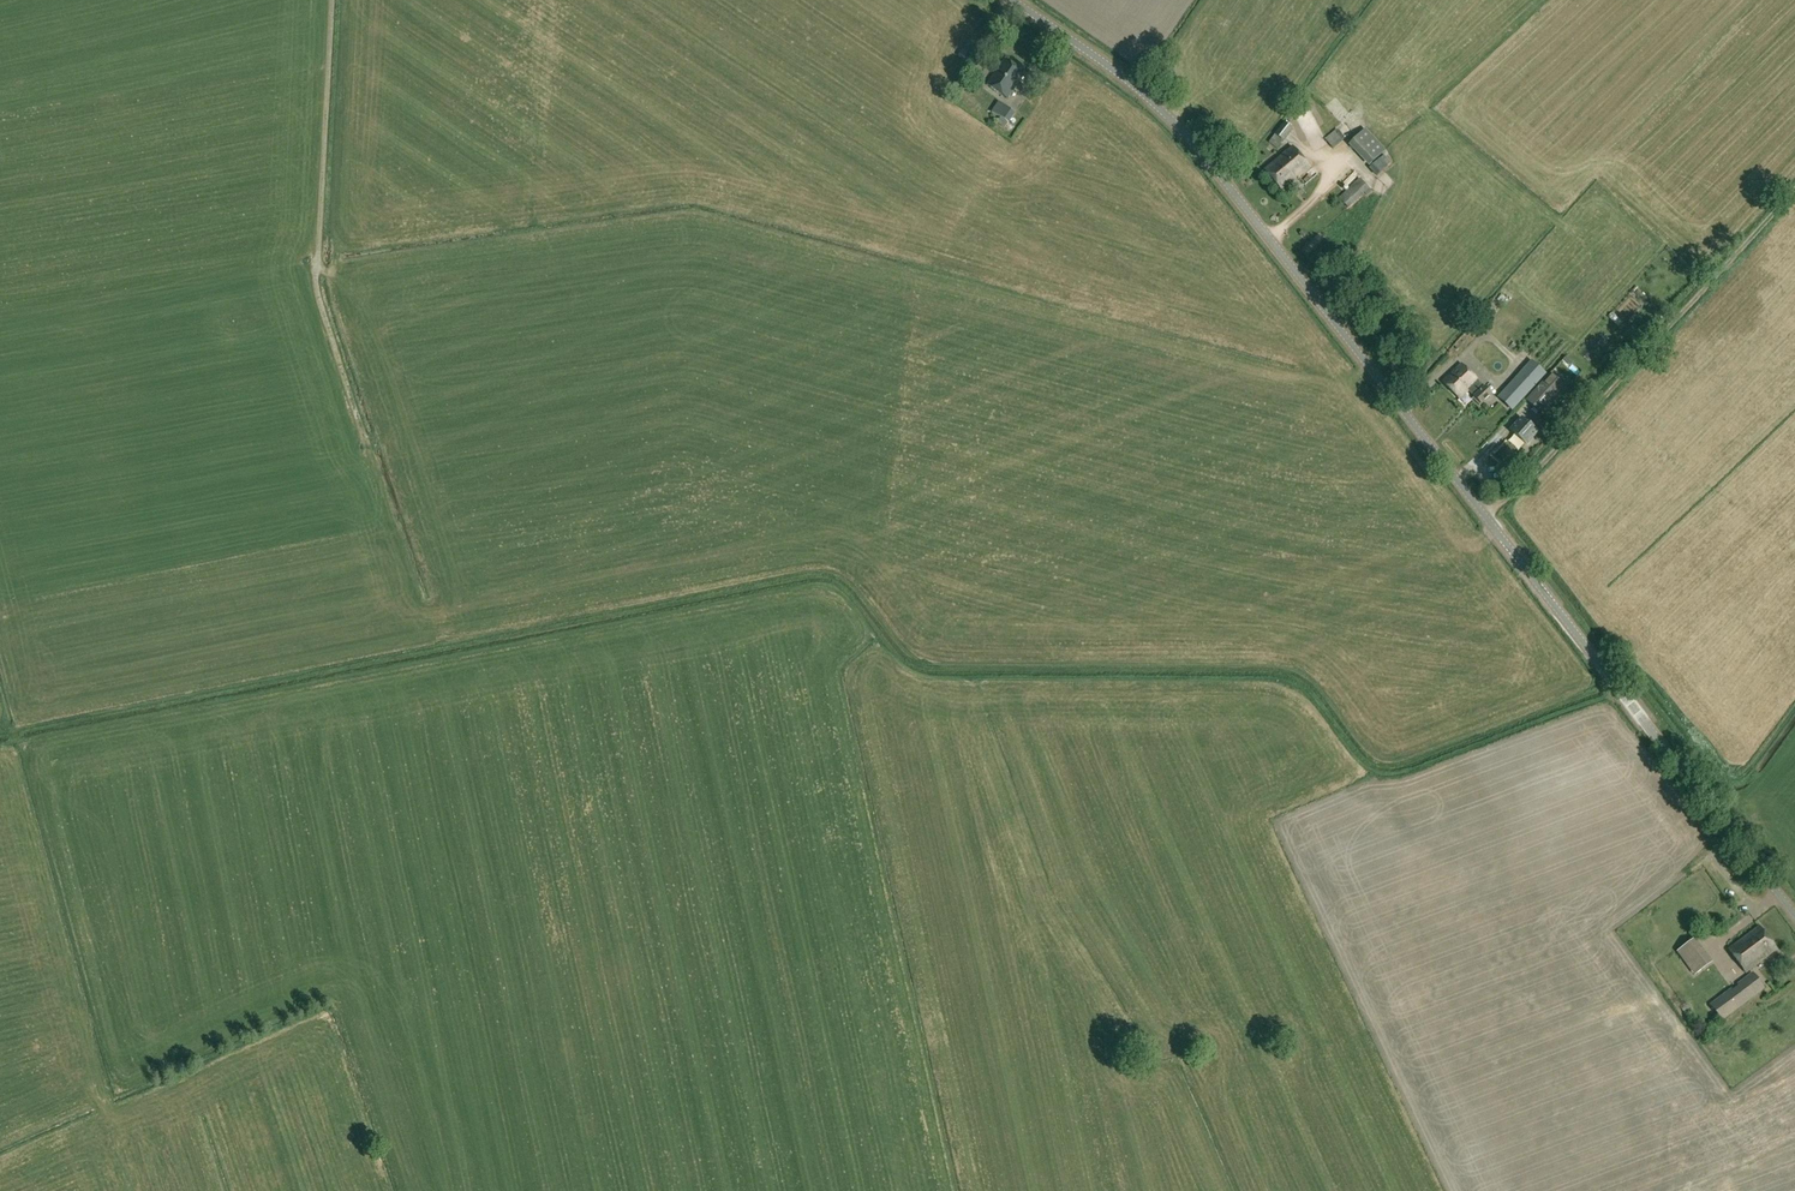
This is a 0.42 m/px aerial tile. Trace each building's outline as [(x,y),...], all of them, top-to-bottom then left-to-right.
[(969,64),(982,44),(972,38),(959,58),(969,64)] [(1026,74),(1005,59),(988,85),(1009,99),(1026,74)] [(1022,113),(1031,106),(1027,101),(1018,108),(1022,113)] [(1005,129),(1009,124),(1016,114),(1008,108),(997,124),(1005,129)] [(1316,110),(1301,113),(1303,121),(1317,118),(1316,110)] [(1311,139),(1325,133),(1318,117),(1304,123),(1311,139)] [(1280,134),(1286,140),(1297,127),(1291,122),(1280,134)] [(1344,140),(1338,131),(1326,139),(1333,148),(1344,140)] [(1353,144),(1373,165),(1387,153),(1368,131),(1353,144)] [(1293,147),(1279,159),(1265,171),(1282,191),(1309,168),(1293,147)] [(1310,185),(1319,175),(1314,170),(1305,180),(1310,185)] [(1360,179),(1339,198),(1347,208),(1364,192),(1367,196),(1372,192),(1360,179)] [(1569,373),(1575,370),(1569,359),(1563,362),(1569,373)] [(1451,391),(1471,372),(1462,363),(1442,381),(1451,391)] [(1512,409),(1536,383),(1524,371),(1499,398),(1512,409)] [(1492,396),(1471,372),(1451,391),(1460,400),(1469,392),(1475,398),(1473,399),(1480,407),(1482,405),(1492,396)] [(1551,375),(1527,401),(1540,412),(1564,387),(1551,375)] [(1523,419),(1511,431),(1525,444),(1537,432),(1523,419)] [(1746,973),(1777,949),(1760,926),(1729,950),(1746,973)] [(1696,940),(1681,947),(1692,968),(1681,973),(1684,979),(1679,982),(1684,992),(1706,982),(1705,980),(1721,972),(1713,955),(1705,959),(1696,940)] [(1762,991),(1751,976),(1711,1006),(1722,1021),(1762,991)] [(1700,1000),(1710,995),(1707,988),(1697,993),(1700,1000)]
